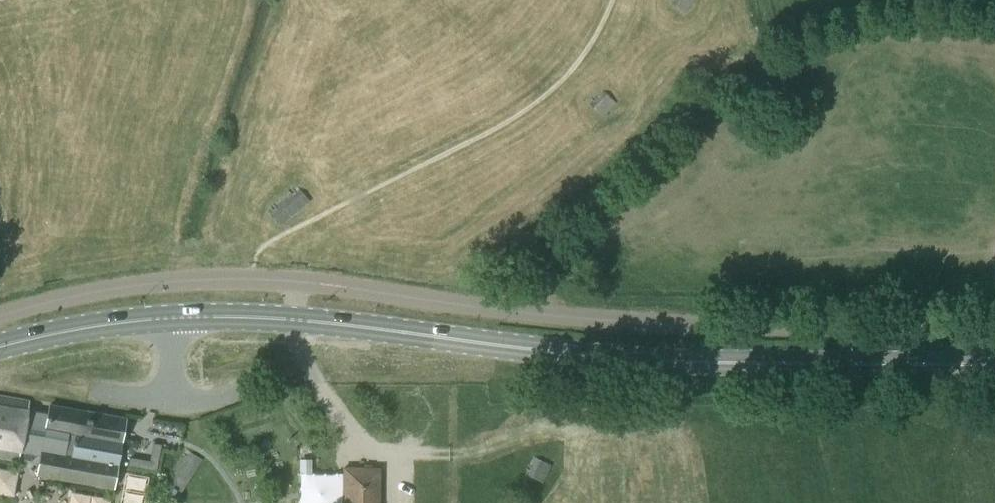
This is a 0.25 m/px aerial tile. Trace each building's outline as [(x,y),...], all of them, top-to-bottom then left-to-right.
[(593,102),(590,105),(602,116),(614,103),(603,92),(596,99),(595,98),(592,101),(593,102)] [(20,458),(21,451),(30,453),(40,454),(36,475),(114,489),(119,463),(114,462),(117,443),(121,444),(125,418),(50,405),(48,413),(28,409),(29,401),(0,396),(0,455),(20,458)] [(161,445),(153,444),(150,461),(129,458),(128,465),(156,470),(161,445)] [(205,463),(186,450),(183,454),(180,452),(177,457),(180,459),(170,475),(167,473),(164,477),(168,479),(165,483),(185,495),(205,463)] [(19,470),(0,467),(0,492),(14,494),(19,470)] [(343,467),(343,502),(379,502),(379,468),(343,467)] [(112,495),(51,488),(49,502),(111,502),(112,495)]
